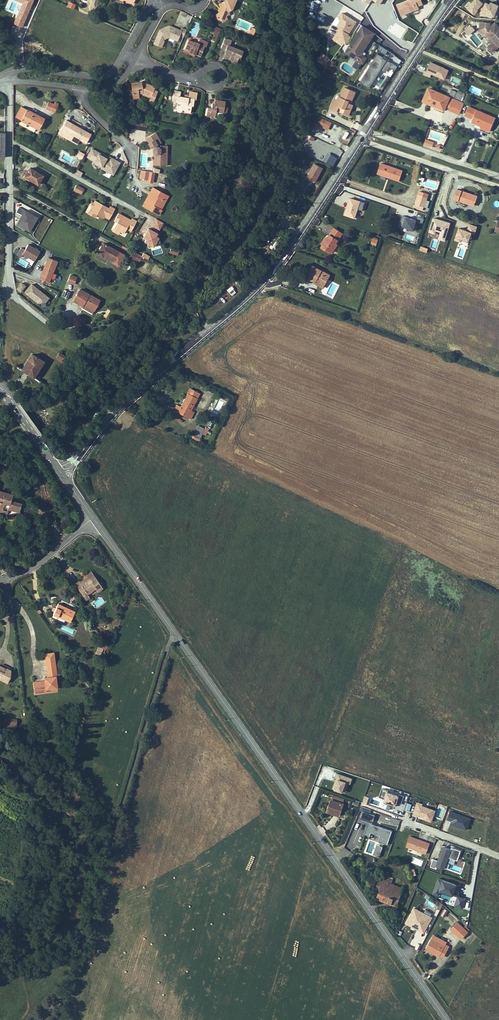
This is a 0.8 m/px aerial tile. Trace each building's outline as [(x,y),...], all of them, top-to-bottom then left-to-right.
[(236,0),(225,0),(225,2),(220,4),(222,9),(221,12),(215,14),(217,20),(219,19),(222,20),(223,22),(228,20),(226,16),(230,14),(229,11),(232,9),(236,0)] [(421,0),(407,0),(408,1),(397,5),(401,16),(410,12),(409,10),(411,10),(412,11),(419,8),(418,6),(423,4),(421,0)] [(494,15),(498,3),(490,0),(489,2),(484,0),(470,0),(464,7),(474,15),(476,12),(479,13),(485,16),(488,13),(494,15)] [(250,25),(239,20),(237,25),(248,30),(250,25)] [(495,23),(490,27),(489,26),(490,23),(480,22),(479,30),(483,34),(485,32),(491,39),(489,40),(492,43),(488,47),(492,52),(498,46),(498,28),(495,23)] [(357,34),(362,27),(357,23),(352,31),(357,34)] [(468,34),(475,29),(470,24),(464,30),(468,34)] [(218,35),(221,29),(214,25),(211,32),(214,33),(218,35)] [(183,37),(186,30),(181,28),(180,30),(175,28),(175,29),(173,28),(173,27),(170,26),(160,30),(163,39),(169,37),(174,39),(174,37),(178,39),(180,35),(183,37)] [(361,54),(374,33),(363,26),(362,27),(350,46),(351,47),(347,53),(357,59),(362,62),(363,63),(366,58),(361,54)] [(163,39),(160,30),(154,44),(162,47),(165,40),(163,39)] [(491,39),(485,32),(483,34),(489,41),(489,40),(491,39)] [(240,58),(243,51),(230,46),(232,41),(225,38),(221,48),(226,50),(224,57),(229,59),(233,60),(232,61),(236,63),(239,57),(240,58)] [(202,57),(206,47),(207,47),(209,43),(200,39),(198,43),(194,42),(193,44),(191,43),(192,41),(188,40),(184,49),(190,52),(195,54),(202,57)] [(378,45),(376,49),(385,54),(387,49),(378,45)] [(317,60),(324,64),(328,57),(321,53),(317,60)] [(375,53),(359,82),(377,92),(386,76),(389,78),(397,65),(375,53)] [(357,69),(362,62),(357,59),(353,66),(357,69)] [(431,74),(444,79),(449,69),(429,60),(423,75),(430,77),(431,74)] [(157,92),(154,90),(155,87),(145,83),(144,85),(142,84),(142,82),(137,82),(137,85),(132,85),(131,85),(133,96),(138,96),(139,96),(139,93),(143,93),(144,93),(151,96),(150,98),(149,100),(153,102),(157,92)] [(352,101),(355,92),(345,87),(340,97),(339,96),(337,100),(335,100),(331,109),(337,112),(337,111),(348,116),(353,105),(350,104),(348,103),(349,100),(352,101)] [(449,97),(428,89),(423,101),(432,105),(433,104),(444,109),(446,106),(449,97)] [(464,95),(452,90),(450,94),(455,96),(454,97),(462,101),(464,95)] [(193,106),(194,99),(196,100),(197,93),(190,92),(189,96),(188,98),(184,97),(180,96),(181,92),(174,91),(172,100),(178,101),(176,108),(183,109),(186,110),(186,112),(190,112),(191,106),(193,106)] [(458,114),(463,104),(453,99),(450,107),(449,110),(458,114)] [(214,101),(214,104),(212,104),(211,108),(207,108),(206,115),(211,116),(211,117),(212,118),(213,118),(214,118),(215,116),(222,117),(222,116),(224,116),(225,115),(225,114),(225,113),(224,112),(223,112),(224,107),(225,102),(215,100),(214,101)] [(55,111),(58,103),(55,102),(54,103),(48,101),(46,107),(55,111)] [(39,129),(45,118),(22,106),(18,113),(21,115),(19,118),(21,119),(27,123),(39,129)] [(495,118),(468,107),(464,115),(473,119),(471,122),(481,126),(481,125),(491,129),(495,118)] [(331,123),(323,119),(322,127),(328,130),(331,123)] [(91,133),(66,120),(59,133),(68,138),(71,134),(86,142),(91,133)] [(141,130),(143,122),(133,120),(131,128),(141,130)] [(153,149),(153,151),(154,153),(153,154),(153,165),(163,165),(163,154),(167,154),(167,146),(161,146),(159,144),(161,143),(156,133),(145,138),(150,147),(152,146),(153,149)] [(92,148),(87,156),(95,160),(94,162),(102,166),(107,169),(109,165),(116,169),(120,162),(110,156),(109,159),(99,153),(99,152),(92,148)] [(332,166),(337,157),(328,152),(323,160),(332,166)] [(313,163),(307,178),(316,181),(322,167),(313,163)] [(403,171),(381,163),(377,173),(381,175),(382,172),(390,175),(389,177),(399,181),(403,171)] [(114,174),(116,169),(109,165),(107,169),(102,166),(101,167),(114,174)] [(37,183),(42,174),(29,166),(24,176),(37,183)] [(141,169),(139,177),(147,179),(147,181),(152,182),(154,171),(141,169)] [(303,193),(308,181),(306,180),(301,178),(296,190),(303,193)] [(82,193),(84,189),(77,185),(75,189),(82,193)] [(152,186),(148,194),(151,196),(145,206),(159,213),(161,208),(157,206),(165,193),(152,186)] [(474,206),(477,196),(457,189),(454,199),(474,206)] [(424,207),(426,200),(428,194),(420,191),(414,207),(423,210),(424,207)] [(168,194),(165,193),(157,206),(161,208),(168,194)] [(142,204),(145,206),(151,196),(148,194),(142,204)] [(357,209),(362,210),(365,202),(349,197),(343,214),(355,218),(357,209)] [(109,204),(108,206),(95,199),(89,209),(96,213),(102,216),(103,215),(109,218),(115,207),(109,204)] [(38,216),(24,208),(16,223),(29,231),(38,216)] [(131,217),(130,218),(118,212),(113,220),(116,222),(114,227),(119,230),(123,232),(126,226),(128,228),(127,230),(131,231),(137,220),(131,217)] [(413,229),(416,219),(402,215),(399,225),(413,229)] [(152,225),(159,229),(163,222),(156,218),(152,225)] [(471,233),(474,234),(477,225),(469,223),(467,229),(458,226),(453,241),(467,245),(471,233)] [(147,242),(148,246),(153,244),(158,235),(156,234),(157,231),(148,226),(143,236),(145,237),(143,240),(147,242)] [(336,243),(342,233),(334,228),(329,235),(328,234),(327,235),(321,243),(323,244),(321,247),(324,249),(325,248),(331,251),(332,252),(337,244),(336,243)] [(118,264),(124,253),(102,242),(97,252),(103,256),(104,253),(114,258),(112,261),(118,264)] [(35,260),(40,250),(29,244),(26,249),(24,254),(35,260)] [(26,249),(22,247),(18,254),(22,257),(24,254),(26,249)] [(162,247),(152,250),(153,256),(163,253),(162,247)] [(129,257),(138,262),(142,255),(132,250),(129,257)] [(49,282),(57,260),(47,256),(39,278),(49,282)] [(324,284),(329,275),(312,266),(306,277),(315,282),(316,280),(324,284)] [(74,283),(77,276),(70,274),(68,281),(74,283)] [(26,284),(21,281),(16,288),(21,291),(26,284)] [(49,296),(31,282),(24,291),(38,303),(45,302),(49,296)] [(95,309),(101,299),(79,287),(72,299),(81,304),(82,302),(95,309)] [(95,309),(82,302),(81,304),(80,306),(93,313),(95,309)] [(63,361),(67,356),(59,352),(56,356),(63,361)] [(43,360),(32,353),(22,368),(33,376),(43,360)] [(179,412),(189,418),(192,411),(201,393),(196,391),(194,396),(188,394),(182,407),(179,412)] [(173,410),(179,412),(182,407),(176,404),(173,410)] [(206,429),(200,426),(195,438),(201,440),(206,429)] [(8,505),(6,513),(18,517),(23,502),(12,499),(13,494),(0,490),(0,507),(3,508),(4,503),(8,505)] [(75,581),(78,585),(95,574),(92,569),(75,581)] [(95,574),(78,585),(87,598),(91,595),(89,593),(97,587),(99,589),(104,586),(95,574)] [(71,622),(76,611),(59,603),(54,614),(71,622)] [(99,640),(96,651),(105,653),(108,642),(99,640)] [(33,682),(34,689),(46,687),(46,689),(57,687),(56,675),(57,675),(54,652),(45,654),(48,677),(44,677),(45,680),(33,682)] [(7,683),(11,677),(12,671),(7,669),(6,669),(0,667),(0,680),(7,683)] [(5,707),(3,714),(15,717),(17,709),(5,707)] [(5,717),(4,725),(17,726),(17,718),(5,717)] [(345,793),(348,783),(350,784),(352,778),(337,773),(332,788),(345,793)] [(384,798),(383,802),(396,806),(397,802),(401,803),(403,796),(381,789),(379,796),(384,798)] [(330,792),(326,804),(330,805),(331,804),(339,807),(343,796),(341,796),(330,792)] [(431,821),(436,809),(416,802),(412,815),(431,821)] [(467,830),(471,818),(449,810),(445,822),(467,830)] [(362,835),(387,843),(391,830),(371,824),(374,815),(362,811),(359,820),(366,822),(362,835)] [(425,854),(430,842),(409,835),(405,846),(425,854)] [(373,855),(379,857),(382,846),(377,844),(373,855)] [(437,860),(433,858),(430,865),(444,870),(448,857),(457,860),(460,850),(451,847),(451,849),(442,846),(437,860)] [(425,890),(432,871),(424,869),(417,888),(425,890)] [(377,887),(374,894),(396,905),(403,892),(389,885),(391,881),(393,877),(387,874),(385,878),(376,873),(375,875),(377,877),(373,885),(377,887)] [(448,905),(463,908),(466,897),(458,895),(459,892),(455,890),(457,883),(436,878),(432,894),(439,895),(438,898),(449,901),(448,905)] [(391,881),(389,885),(403,892),(405,888),(391,881)] [(419,943),(432,916),(413,907),(405,924),(415,928),(407,945),(419,950),(421,944),(419,943)] [(446,923),(457,931),(463,924),(451,915),(446,923)] [(441,934),(429,928),(427,932),(439,938),(440,936),(441,934)] [(440,936),(439,938),(427,932),(422,941),(434,947),(438,949),(444,939),(440,936)]
